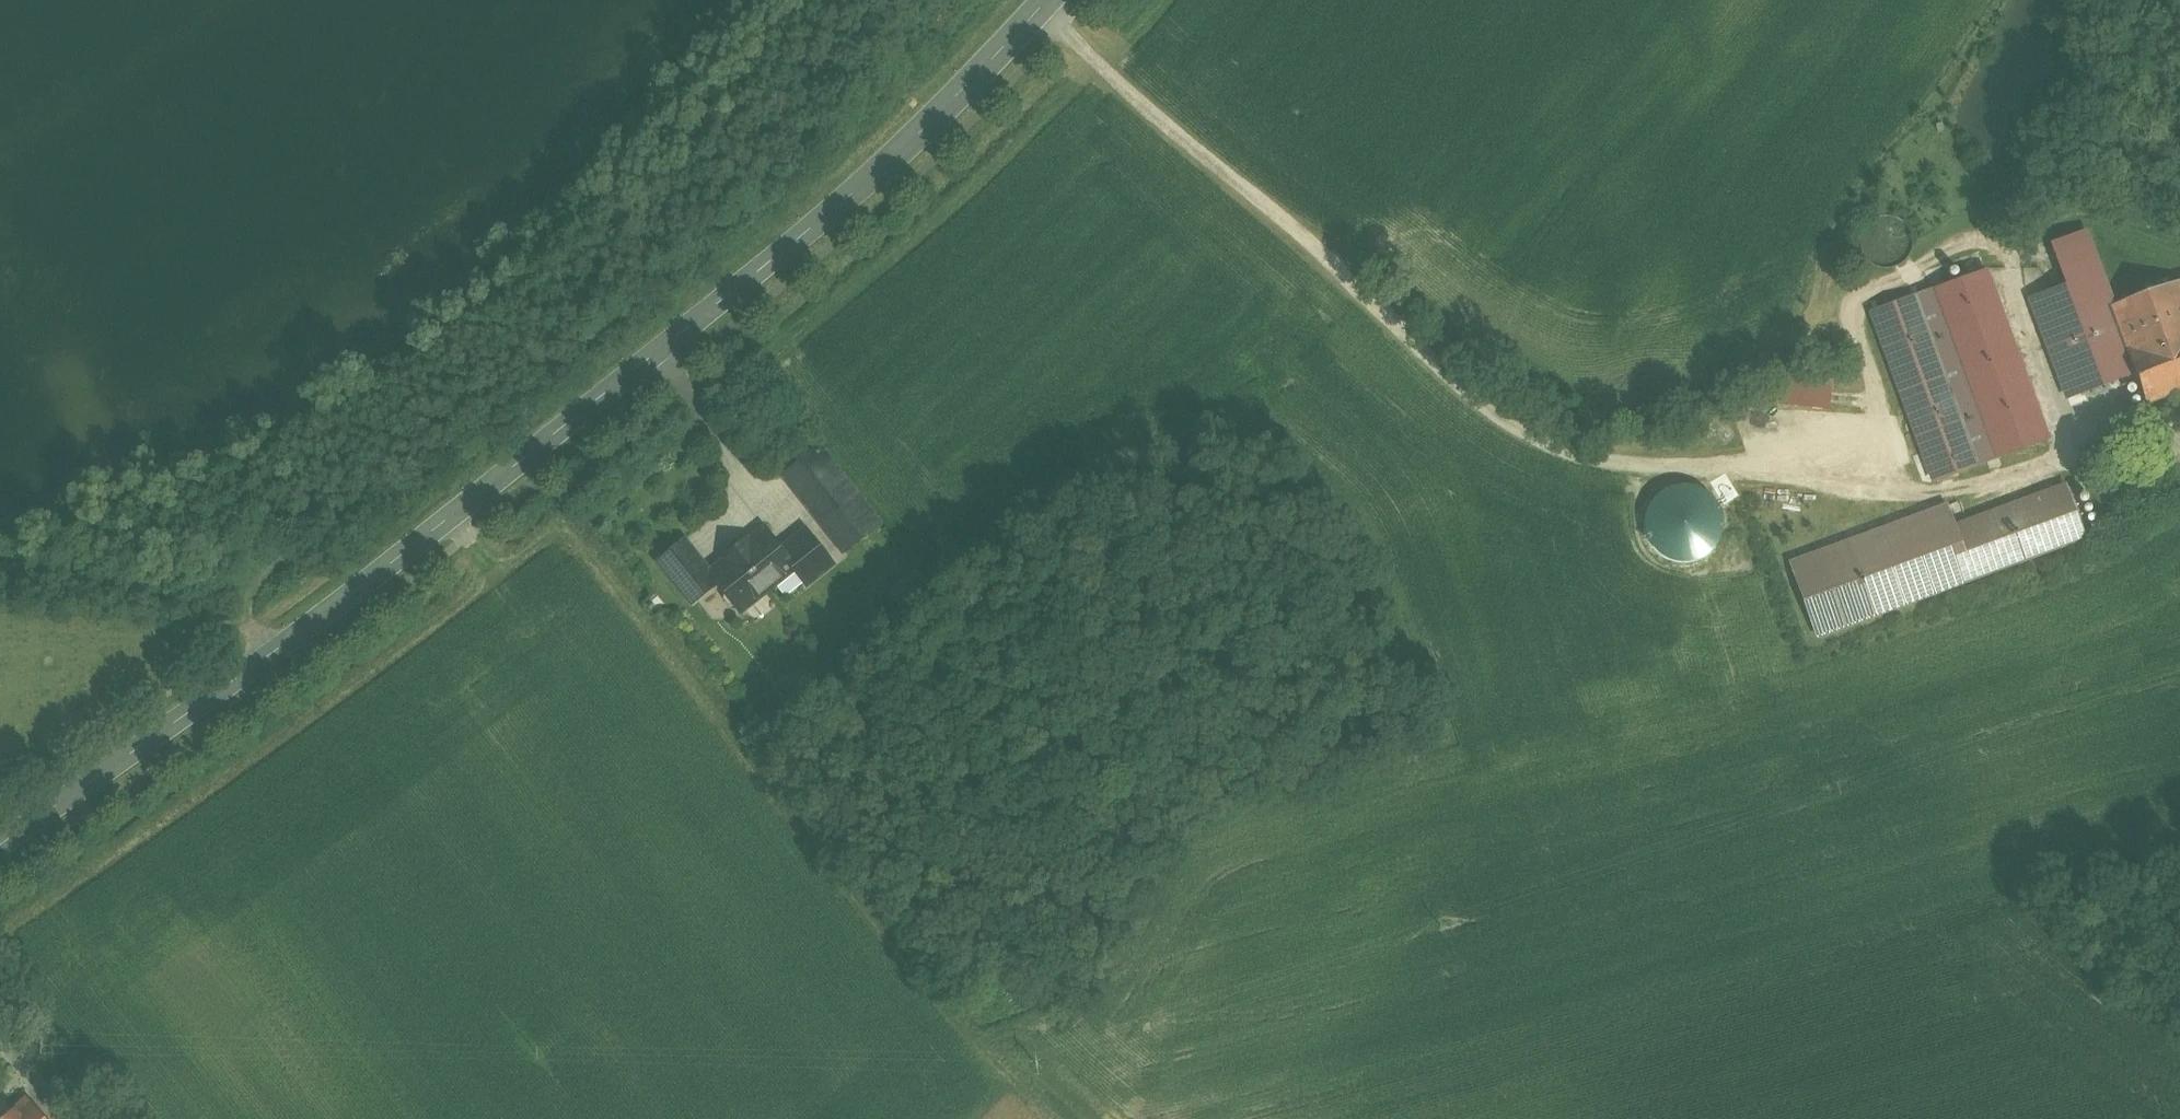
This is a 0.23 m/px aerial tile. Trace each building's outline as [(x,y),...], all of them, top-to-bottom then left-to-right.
[(2132,298),(2122,273),(2121,274),(2118,265),(2101,271),(2104,280),(2057,297),(2071,334),(2116,318),(2128,351),(2179,331),(2179,280),(2132,298)] [(2050,439),(1986,270),(1870,313),(1933,482),(2050,439)] [(2126,352),(2147,404),(2179,391),(2179,331),(2128,351),(2126,352)] [(782,475),(842,553),(881,523),(820,445),(782,475)] [(1947,503),(1788,561),(1817,638),(2086,539),(2065,483),(1955,524),(1947,503)] [(792,569),(784,559),(789,554),(767,525),(710,568),(707,570),(718,583),(741,614),(795,573),(792,569)] [(690,605),(718,583),(707,570),(710,568),(686,537),(656,560),(690,605)] [(822,544),(792,569),(795,573),(807,587),(837,562),(822,544)] [(27,1099),(5,1118),(45,1118),(27,1099)]
